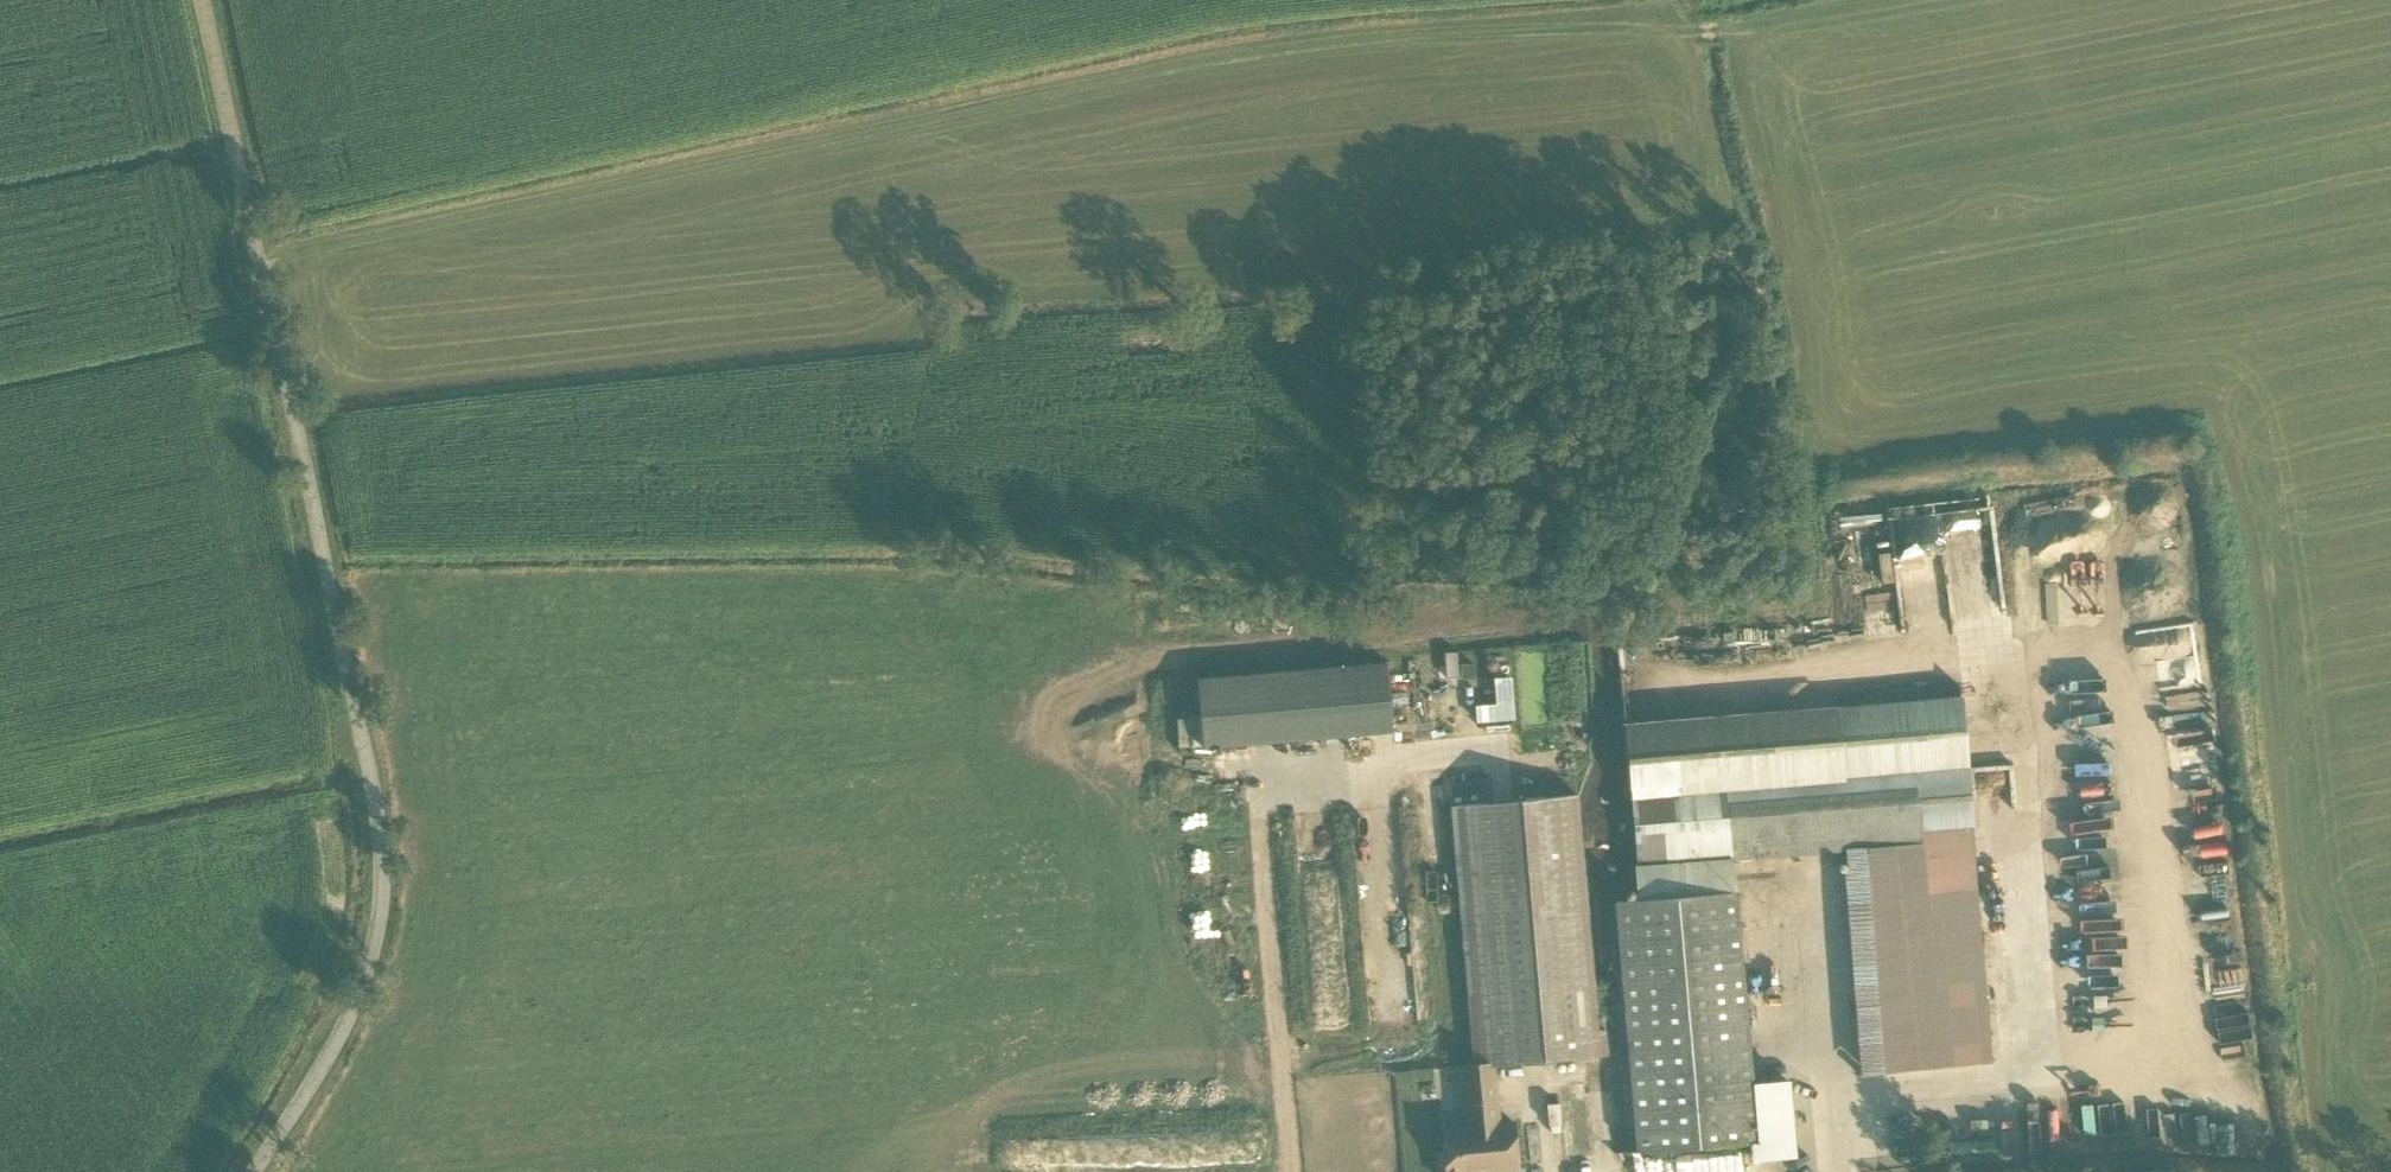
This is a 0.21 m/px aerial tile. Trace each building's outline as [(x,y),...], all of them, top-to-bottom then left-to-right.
[(1950,635),(1942,542),(1989,538),(1986,506),(1885,515),(1888,548),(1877,549),(1879,573),(1891,571),(1892,585),(1862,588),(1864,612),(1899,609),(1902,640),(1950,635)] [(1873,544),(1862,545),(1865,575),(1876,574),(1873,544)] [(1385,663),(1197,679),(1203,747),(1391,731),(1385,663)] [(1758,1142),(1753,1083),(1733,861),(1844,851),(1846,873),(1842,874),(1859,1075),(1991,1063),(1962,696),(1623,723),(1636,899),(1616,901),(1638,1152),(1749,1143),(1758,1142)] [(1439,1153),(1440,1171),(1496,1171),(1517,1170),(1512,1121),(1500,1121),(1495,1066),(1607,1056),(1605,1029),(1597,1029),(1576,794),(1450,806),(1472,1063),(1459,1064),(1464,1126),(1440,1126),(1442,1152),(1439,1153)] [(2072,863),(2106,862),(2105,848),(2072,850),(2072,863)] [(1245,988),(1243,957),(1216,958),(1218,989),(1245,988)] [(2207,976),(2212,1026),(2243,1023),(2238,973),(2207,976)] [(1436,1094),(1456,1093),(1456,1063),(1435,1064),(1436,1094)] [(1758,1142),(1749,1143),(1751,1159),(1793,1156),(1786,1080),(1753,1083),(1758,1142)] [(1434,1094),(1401,1095),(1403,1151),(1437,1149),(1434,1094)]
